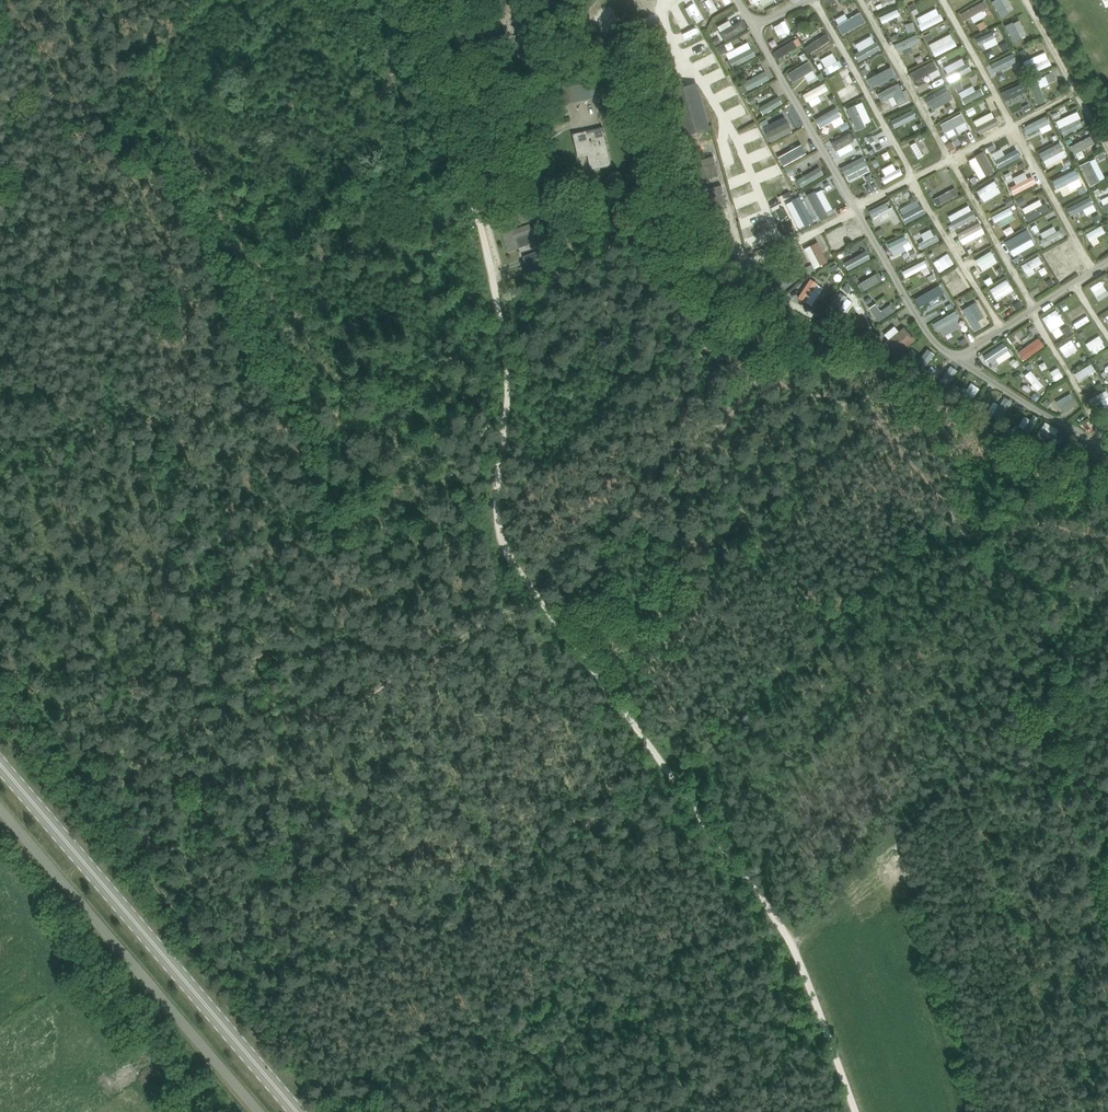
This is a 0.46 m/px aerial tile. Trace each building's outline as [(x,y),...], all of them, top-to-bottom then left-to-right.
[(1000,16),(1014,10),(1010,0),(993,0),(1000,16)] [(984,1),(959,11),(962,18),(988,8),(984,1)] [(612,2),(594,9),(602,27),(619,20),(612,2)] [(916,17),(922,30),(943,20),(937,7),(916,17)] [(898,8),(879,16),(882,22),(901,14),(898,8)] [(842,33),(865,21),(860,11),(847,18),(845,13),(835,18),(842,33)] [(973,22),(985,17),(983,11),(970,16),(973,22)] [(683,28),(690,23),(683,13),(676,18),(683,28)] [(1020,18),(1006,25),(1014,41),(1028,34),(1020,18)] [(729,20),(717,26),(723,39),(746,28),(742,19),(731,24),(729,20)] [(775,35),(786,31),(782,20),(771,24),(775,35)] [(908,32),(917,30),(914,21),(905,24),(908,32)] [(798,24),(793,27),(797,32),(802,29),(798,24)] [(804,47),(808,54),(831,41),(823,28),(808,37),(811,43),(804,47)] [(694,29),(683,32),(687,44),(698,41),(694,29)] [(978,36),(984,50),(998,44),(992,31),(978,36)] [(931,33),(925,36),(928,41),(934,38),(931,33)] [(952,33),(929,43),(935,56),(957,46),(952,33)] [(908,48),(911,54),(921,49),(914,35),(895,44),(899,52),(908,48)] [(720,37),(714,40),(716,45),(722,42),(720,37)] [(1006,42),(999,46),(1002,52),(1010,48),(1006,42)] [(706,55),(701,43),(692,47),(697,59),(706,55)] [(719,49),(722,55),(729,52),(726,45),(719,49)] [(1024,49),(1019,51),(1023,59),(1028,57),(1024,49)] [(1031,73),(1051,64),(1046,51),(1025,60),(1031,73)] [(990,71),(996,70),(997,74),(1013,71),(1009,57),(988,62),(990,71)] [(962,58),(945,65),(948,72),(965,65),(962,58)] [(914,81),(919,78),(921,84),(941,75),(934,60),(909,72),(914,81)] [(809,61),(787,71),(792,81),(806,75),(808,80),(817,76),(809,61)] [(970,64),(946,72),(949,80),(972,71),(970,64)] [(1054,72),(1046,75),(1047,76),(1049,83),(1057,80),(1054,72)] [(851,75),(845,79),(849,84),(854,81),(851,75)] [(1030,80),(1035,103),(1044,101),(1039,78),(1030,80)] [(822,101),(819,95),(829,89),(825,82),(804,94),(811,107),(822,101)] [(881,102),(889,98),(892,105),(906,99),(898,82),(877,92),(881,102)] [(590,85),(593,96),(598,95),(596,83),(590,85)] [(1023,83),(1001,90),(1004,99),(1026,93),(1023,83)] [(698,84),(686,87),(697,131),(710,128),(698,84)] [(745,85),(739,88),(742,94),(748,91),(745,85)] [(981,87),(975,90),(973,85),(959,92),(965,104),(985,95),(981,87)] [(862,93),(858,87),(850,91),(847,86),(838,91),(845,103),(862,93)] [(925,95),(931,109),(954,99),(948,86),(925,95)] [(567,104),(576,102),(572,87),(562,89),(567,104)] [(697,131),(686,87),(671,92),(683,136),(697,131)] [(759,107),(764,115),(783,103),(778,95),(759,107)] [(747,99),(751,105),(756,102),(753,96),(747,99)] [(867,113),(864,104),(849,108),(852,117),(867,113)] [(974,106),(967,110),(970,116),(977,112),(974,106)] [(818,125),(841,116),(838,108),(815,117),(818,125)] [(1078,110),(1056,120),(1061,131),(1083,122),(1078,110)] [(974,119),(979,133),(999,126),(993,112),(974,119)] [(940,122),(947,138),(969,129),(962,113),(940,122)] [(834,127),(845,122),(842,115),(831,120),(834,127)] [(1028,135),(1039,129),(1042,134),(1052,129),(1045,115),(1023,126),(1028,135)] [(845,123),(840,126),(843,131),(850,127),(847,122),(845,123)] [(790,123),(766,131),(769,140),(793,132),(790,123)] [(611,165),(601,127),(573,133),(573,134),(577,133),(581,151),(586,150),(591,170),(611,165)] [(853,131),(831,141),(834,149),(856,139),(853,131)] [(1074,153),(1095,144),(1091,135),(1070,145),(1074,153)] [(951,149),(963,144),(961,137),(948,142),(951,149)] [(857,138),(851,141),(854,148),(861,145),(857,138)] [(779,150),(786,163),(804,153),(797,140),(779,150)] [(916,141),(911,144),(918,158),(923,155),(916,141)] [(1047,166),(1068,154),(1060,141),(1039,153),(1047,166)] [(837,157),(853,149),(851,143),(834,151),(837,157)] [(766,145),(753,152),(757,159),(770,152),(766,145)] [(1021,158),(1016,148),(1004,154),(1001,148),(991,153),(999,169),(1021,158)] [(983,150),(969,159),(981,179),(995,170),(983,150)] [(864,156),(841,166),(848,181),(870,171),(864,156)] [(1097,157),(1091,159),(1099,180),(1104,178),(1097,157)] [(1092,185),(1100,181),(1089,160),(1080,164),(1092,185)] [(885,175),(881,177),(884,183),(901,175),(895,162),(882,168),(885,175)] [(777,164),(762,172),(769,183),(783,175),(777,164)] [(795,177),(801,187),(824,174),(817,164),(795,177)] [(795,173),(791,167),(786,170),(789,176),(795,173)] [(1063,190),(1064,193),(1083,186),(1076,170),(1053,179),(1057,192),(1063,190)] [(1025,171),(1014,178),(1017,183),(1028,177),(1025,171)] [(1034,177),(1010,185),(1013,193),(1037,186),(1034,177)] [(984,202),(1002,191),(995,179),(977,190),(984,202)] [(954,186),(934,198),(938,206),(959,194),(954,186)] [(1085,186),(1078,189),(1081,194),(1088,191),(1085,186)] [(747,192),(736,194),(738,205),(749,204),(747,192)] [(1091,195),(1067,207),(1071,215),(1082,210),(1085,216),(1097,209),(1091,195)] [(1007,200),(1005,201),(1008,206),(1014,203),(1010,196),(1006,198),(1007,200)] [(1024,197),(1017,201),(1020,207),(1027,203),(1024,197)] [(900,207),(906,223),(926,214),(919,199),(900,207)] [(1040,199),(1022,208),(1025,213),(1043,205),(1040,199)] [(879,215),(882,220),(895,213),(892,206),(889,208),(885,201),(868,210),(872,218),(879,215)] [(1025,214),(1028,221),(1050,210),(1047,204),(1025,214)] [(992,215),(995,222),(999,220),(1001,226),(1016,219),(1011,206),(992,215)] [(509,252),(521,247),(537,242),(534,233),(531,224),(503,234),(509,252)] [(1100,242),(1098,236),(1106,232),(1103,225),(1086,232),(1092,245),(1100,242)] [(843,226),(826,233),(831,246),(848,239),(843,226)] [(883,228),(876,231),(880,237),(886,233),(883,228)] [(922,249),(938,240),(932,228),(915,236),(922,249)] [(1013,256),(1035,244),(1027,228),(1005,241),(1013,256)] [(1045,248),(1065,236),(1061,229),(1041,240),(1045,248)] [(888,243),(894,255),(912,247),(906,234),(888,243)] [(867,250),(844,261),(848,270),(871,258),(867,250)] [(914,250),(909,252),(912,258),(917,255),(914,250)] [(992,250),(976,258),(982,271),(998,262),(992,250)] [(537,251),(523,256),(526,264),(540,260),(537,251)] [(1051,252),(1046,255),(1052,264),(1056,261),(1051,252)] [(1036,272),(1033,266),(1043,262),(1040,255),(1022,264),(1027,276),(1036,272)] [(942,271),(951,267),(947,257),(938,261),(942,271)] [(1062,280),(1081,268),(1073,257),(1055,269),(1062,280)] [(556,260),(550,261),(551,269),(558,268),(556,260)] [(925,260),(901,270),(904,277),(923,269),(925,275),(931,272),(925,260)] [(813,265),(807,268),(811,275),(817,272),(813,265)] [(766,266),(760,269),(763,275),(769,271),(766,266)] [(861,290),(882,282),(878,273),(858,282),(861,290)] [(934,274),(928,277),(931,282),(936,279),(934,274)] [(812,305),(824,286),(810,277),(797,296),(812,305)] [(950,285),(956,295),(967,288),(961,278),(950,285)] [(996,301),(1014,290),(1007,278),(989,289),(996,301)] [(1053,279),(1047,282),(1050,287),(1056,284),(1053,279)] [(1091,286),(1100,301),(1107,295),(1107,291),(1101,280),(1091,286)] [(846,285),(843,289),(848,294),(852,290),(846,285)] [(940,285),(919,294),(926,308),(941,301),(938,294),(943,291),(940,285)] [(836,313),(847,296),(840,291),(829,309),(836,313)] [(847,297),(837,313),(842,316),(852,301),(847,297)] [(1020,300),(1015,303),(1019,310),(1024,307),(1020,300)] [(982,326),(978,319),(984,316),(975,301),(961,309),(974,330),(982,326)] [(890,304),(881,310),(876,303),(869,307),(879,322),(895,311),(890,304)] [(932,320),(950,309),(947,305),(929,315),(932,320)] [(1069,313),(1078,328),(1091,320),(1082,305),(1069,313)] [(933,322),(941,337),(961,326),(957,319),(960,317),(956,310),(933,322)] [(1057,310),(1043,317),(1050,331),(1064,324),(1057,310)] [(889,338),(899,330),(895,325),(885,333),(889,338)] [(904,327),(885,342),(896,356),(916,340),(904,327)] [(1100,335),(1086,342),(1093,355),(1107,347),(1100,335)] [(1023,360),(1045,346),(1039,337),(1017,351),(1023,360)] [(965,338),(960,341),(962,346),(968,343),(965,338)] [(1069,340),(1059,346),(1067,357),(1076,351),(1069,340)] [(996,358),(999,363),(1012,355),(1003,341),(981,355),(987,364),(996,358)] [(923,371),(935,353),(927,348),(915,366),(923,371)] [(905,356),(901,361),(908,367),(912,362),(905,356)] [(1015,359),(1011,362),(1016,368),(1020,365),(1015,359)] [(1091,362),(1073,372),(1078,380),(1096,370),(1091,362)] [(940,383),(949,387),(957,368),(949,364),(940,383)] [(1054,382),(1064,377),(1059,365),(1048,370),(1054,382)] [(1038,390),(1045,384),(1031,369),(1024,375),(1038,390)] [(928,373),(924,379),(930,382),(934,376),(928,373)] [(1104,381),(1096,386),(1098,390),(1107,385),(1104,381)] [(1088,398),(1091,406),(1102,400),(1104,405),(1107,403),(1107,391),(1107,389),(1088,398)] [(1054,402),(1062,415),(1079,406),(1071,392),(1054,402)] [(998,403),(996,401),(988,409),(999,419),(1014,402),(1006,395),(998,403)] [(1047,399),(1043,404),(1047,408),(1052,403),(1047,399)] [(1028,435),(1040,417),(1033,413),(1030,418),(1024,415),(1016,428),(1028,435)] [(1045,421),(1042,426),(1055,434),(1058,428),(1045,421)] [(1043,426),(1039,431),(1052,440),(1055,435),(1043,426)]
